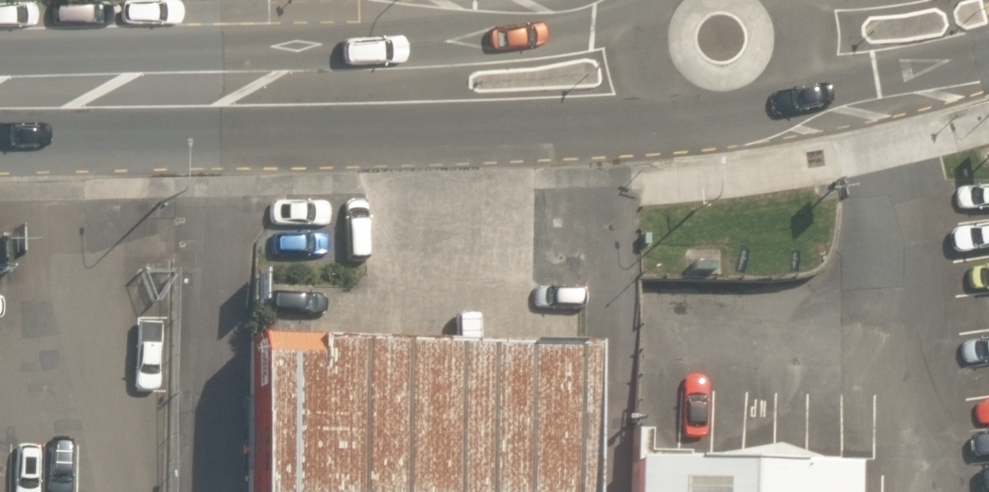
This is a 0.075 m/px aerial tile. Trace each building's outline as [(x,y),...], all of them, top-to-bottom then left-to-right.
[(584,353),(252,342),(247,491),(579,491),(584,353)] [(847,467),(647,459),(646,491),(846,491),(847,467)]
